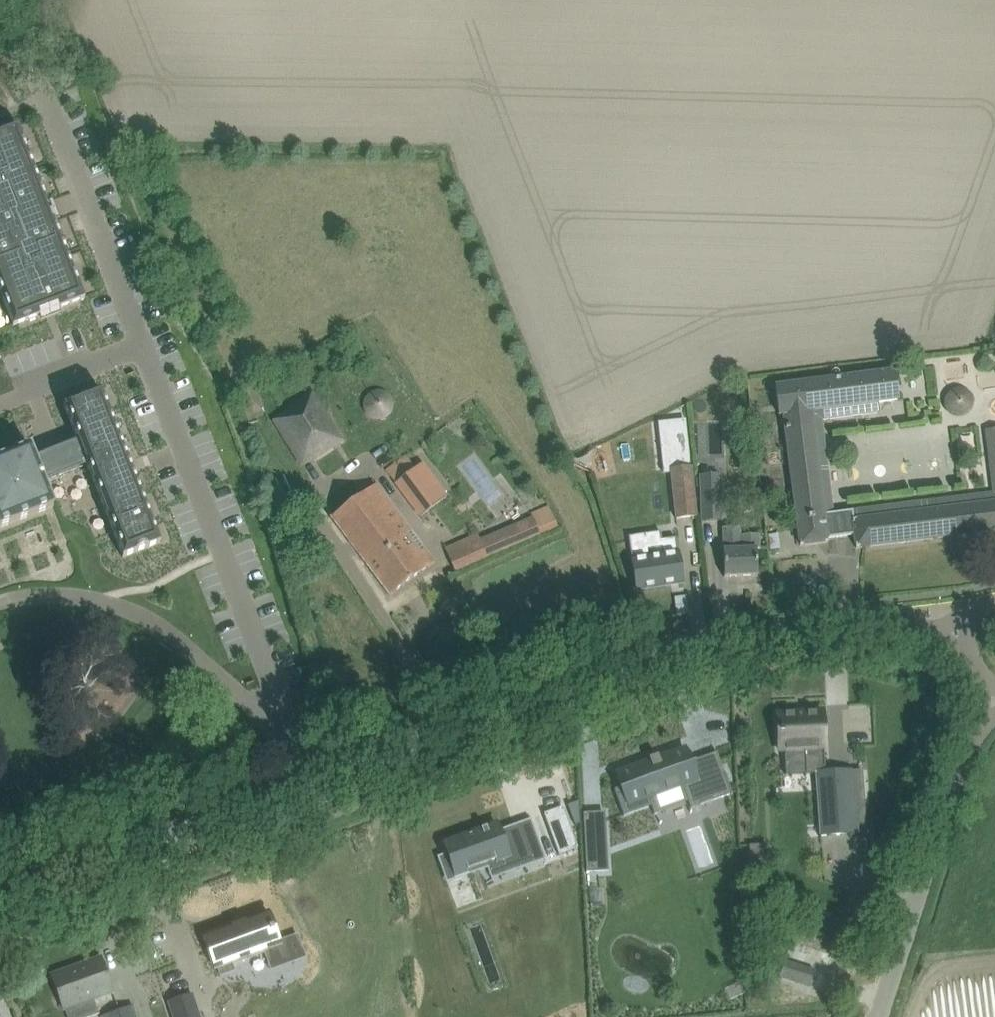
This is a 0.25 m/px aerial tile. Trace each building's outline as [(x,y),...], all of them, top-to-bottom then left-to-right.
[(0,131),(0,293),(13,326),(85,298),(62,240),(63,240),(55,220),(48,203),(40,182),(40,183),(17,124),(0,131)] [(878,413),(877,405),(898,402),(895,372),(846,378),(776,386),(779,415),(784,415),(799,538),(800,546),(827,542),(827,539),(854,535),(856,548),(994,531),(994,493),(834,513),(822,420),(878,413)] [(53,507),(44,482),(87,466),(122,558),(160,543),(101,391),(63,405),(77,441),(34,458),(30,448),(0,459),(0,527),(53,507)] [(284,414),(274,421),(301,464),(312,457),(313,459),(343,439),(328,415),(312,393),(284,413),(284,414)] [(688,447),(685,419),(670,421),(657,423),(659,438),(670,437),(672,448),(688,447)] [(985,430),(987,446),(994,445),(994,429),(985,430)] [(447,497),(422,464),(395,483),(420,517),(447,497)] [(671,469),(675,520),(696,518),(691,467),(671,469)] [(720,477),(700,478),(702,521),(722,520),(720,477)] [(331,518),(377,580),(389,596),(434,562),(376,484),(331,518)] [(757,576),(756,550),(760,549),(759,535),(741,535),(741,528),(723,528),(724,577),(757,576)] [(660,532),(628,537),(636,590),(682,583),(675,538),(661,540),(660,532)] [(454,572),(488,557),(478,535),(445,550),(454,572)] [(797,713),(777,714),(779,750),(784,750),(785,776),(816,774),(825,774),(825,771),(824,748),(825,748),(823,717),(823,712),(822,712),(822,717),(798,719),(797,713)] [(617,789),(614,790),(623,817),(627,815),(627,814),(650,805),(654,815),(658,813),(657,811),(687,800),(691,809),(732,794),(725,775),(724,775),(724,776),(698,786),(689,762),(684,749),(658,758),(658,756),(657,756),(658,759),(650,762),(649,759),(648,759),(649,762),(617,773),(622,788),(618,790),(617,789)] [(825,774),(816,774),(819,837),(821,837),(821,836),(855,834),(855,835),(857,835),(857,834),(866,833),(864,804),(854,804),(852,770),(825,771),(825,774)] [(578,848),(563,807),(544,814),(559,855),(578,848)] [(586,813),(583,813),(586,873),(589,873),(589,871),(606,870),(603,814),(586,815),(586,813)] [(443,845),(446,854),(448,859),(443,860),(449,876),(454,875),(454,876),(506,857),(509,865),(527,858),(517,831),(501,837),(497,825),(443,845)] [(268,912),(203,936),(215,969),(217,968),(219,968),(268,950),(274,965),(301,955),(295,940),(297,939),(296,935),(279,942),(268,912)] [(51,976),(58,995),(63,1010),(113,992),(101,958),(51,976)] [(779,978),(809,988),(815,971),(784,961),(779,978)] [(133,1006),(101,1016),(137,1016),(133,1006)]
